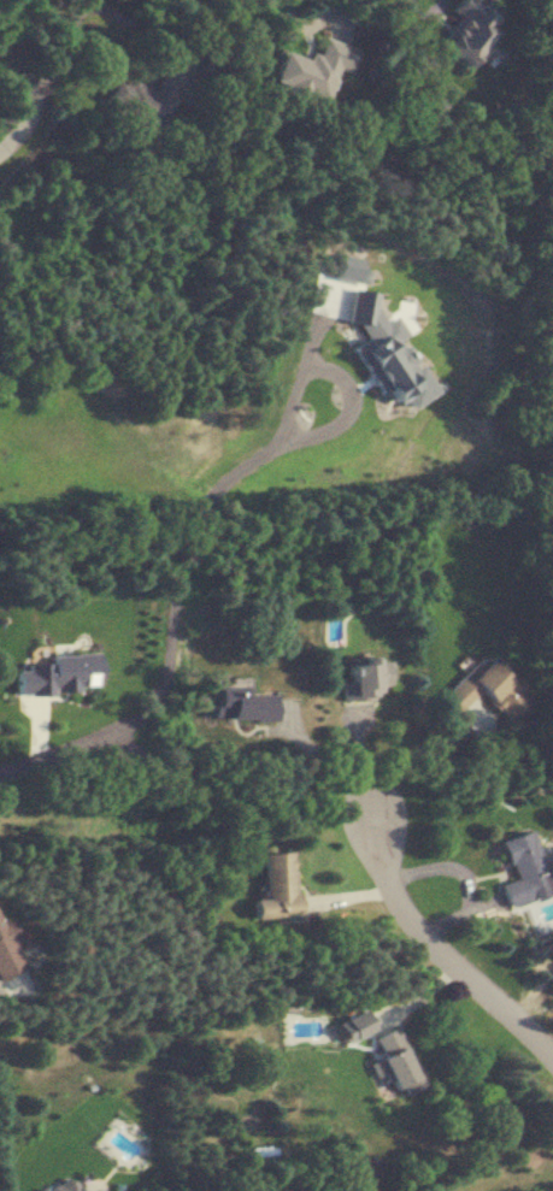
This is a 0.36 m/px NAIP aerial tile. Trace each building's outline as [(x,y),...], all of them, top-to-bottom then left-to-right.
[(479,0),(460,0),(451,11),(462,19),(441,47),(467,66),(503,18),(479,0)] [(358,48),(323,38),(317,59),(283,49),(273,85),(327,100),(336,69),(351,73),(358,48)] [(154,91),(119,74),(108,97),(119,102),(114,111),(126,117),(123,123),(157,140),(177,99),(191,106),(201,86),(165,68),(154,91)] [(421,350),(354,340),(350,367),(387,373),(386,383),(415,388),(421,350)] [(513,682),(487,655),(443,698),(457,712),(480,691),(509,720),(523,706),(506,688),(513,682)] [(381,695),(380,688),(391,687),(388,657),(348,661),(350,681),(342,682),(344,699),(381,695)] [(215,685),(215,721),(275,720),(275,694),(244,694),(244,685),(215,685)] [(552,891),(552,881),(534,829),(499,841),(513,880),(499,885),(507,907),(552,891)] [(265,900),(254,901),(255,920),(296,918),(293,853),(263,854),(265,900)] [(10,938),(18,935),(11,920),(1,925),(0,923),(0,979),(24,968),(10,938)] [(371,1064),(377,1078),(388,1073),(395,1091),(408,1085),(410,1091),(423,1086),(398,1028),(374,1039),(382,1059),(371,1064)] [(62,1177),(51,1190),(80,1190),(62,1177)]
